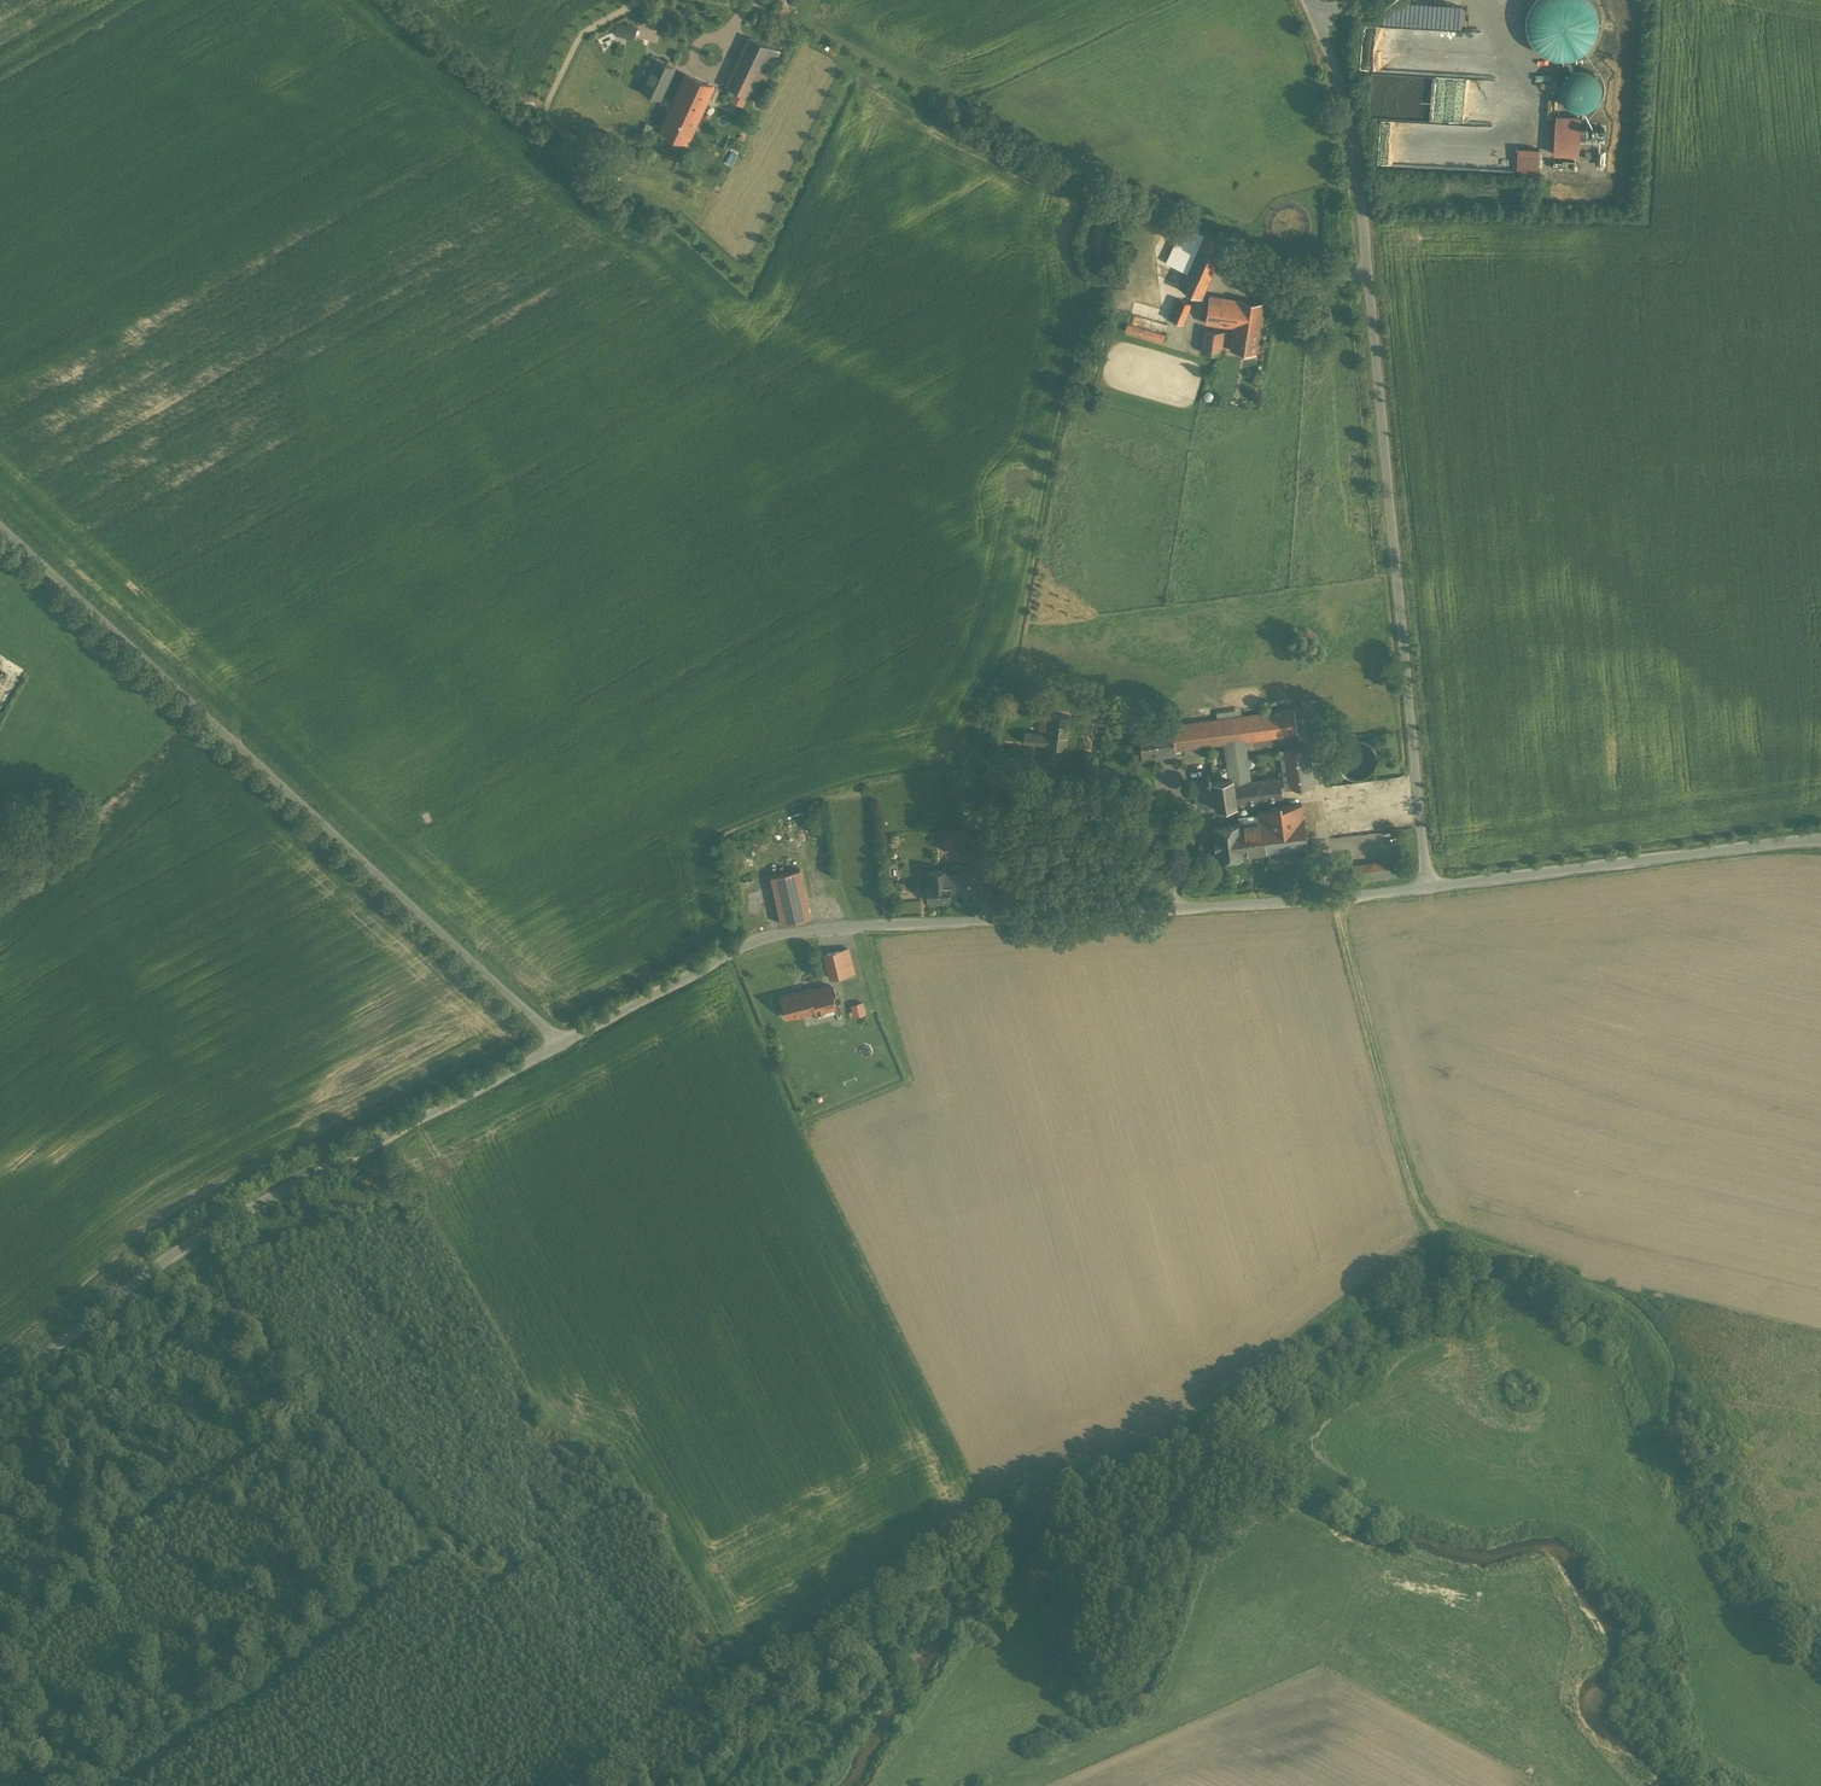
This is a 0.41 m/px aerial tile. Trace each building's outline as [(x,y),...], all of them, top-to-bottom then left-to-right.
[(1416,0),(1385,0),(1383,21),(1459,25),(1461,3),(1416,0)] [(1528,1),(1524,9),(1523,17),(1524,26),(1526,34),(1530,41),(1536,47),(1543,52),(1551,55),(1560,56),(1568,55),(1576,52),(1583,47),(1589,41),(1593,33),(1596,25),(1596,17),(1595,8),(1591,0),(1528,0),(1528,1)] [(749,37),(728,84),(758,97),(779,50),(749,37)] [(660,97),(673,67),(656,60),(643,89),(660,97)] [(1568,68),(1563,72),(1559,77),(1557,83),(1557,89),(1559,95),(1563,100),(1567,104),(1573,107),(1579,107),(1586,106),(1591,103),(1595,98),(1598,93),(1599,87),(1598,81),(1596,75),(1591,70),(1586,67),(1580,66),(1574,66),(1568,68)] [(674,103),(699,115),(712,86),(687,74),(674,103)] [(699,115),(674,103),(661,129),(687,141),(692,129),(699,115)] [(1579,115),(1555,114),(1552,152),(1577,154),(1579,115)] [(1173,281),(1201,294),(1225,242),(1184,223),(1172,250),(1185,256),(1173,281)] [(1251,321),(1260,323),(1263,302),(1209,294),(1205,322),(1234,326),(1250,328),(1251,321)] [(1178,297),(1170,317),(1182,323),(1191,302),(1178,297)] [(1234,326),(1231,348),(1256,352),(1260,323),(1251,321),(1250,328),(1234,326)] [(1200,350),(1221,353),(1224,330),(1204,328),(1200,350)] [(1294,709),(1241,715),(1244,739),(1297,733),(1294,709)] [(1069,716),(1049,714),(1047,733),(1046,743),(1066,745),(1069,716)] [(1241,715),(1176,724),(1180,747),(1225,742),(1244,739),(1241,715)] [(1180,747),(1176,724),(1160,726),(1160,729),(1139,732),(1142,755),(1175,751),(1175,748),(1180,747)] [(1046,743),(1047,733),(1028,731),(1027,741),(1046,743)] [(1338,750),(1336,754),(1336,757),(1336,761),(1337,765),(1339,768),(1341,771),(1344,774),(1347,776),(1350,777),(1354,778),(1358,778),(1361,777),(1365,776),(1368,774),(1371,772),(1373,769),(1375,766),(1376,762),(1376,758),(1376,755),(1375,751),(1374,748),(1372,745),(1369,742),(1366,740),(1362,739),(1359,738),(1355,738),(1351,738),(1348,740),(1344,741),(1342,744),(1339,747),(1338,750)] [(1249,780),(1244,739),(1225,742),(1230,777),(1232,777),(1233,782),(1249,780)] [(1308,745),(1282,749),(1287,788),(1313,784),(1308,745)] [(1282,796),(1279,776),(1233,782),(1231,782),(1236,802),(1282,796)] [(1215,805),(1236,802),(1231,782),(1233,782),(1232,777),(1230,777),(1212,780),(1215,804),(1215,805)] [(1215,804),(1212,780),(1194,782),(1197,801),(1204,800),(1205,806),(1215,804)] [(1146,786),(1135,788),(1139,815),(1150,813),(1146,786)] [(1302,803),(1263,808),(1268,850),(1270,861),(1308,856),(1302,803)] [(1217,856),(1268,850),(1263,808),(1258,808),(1260,820),(1213,826),(1217,856)] [(1184,824),(1163,826),(1164,836),(1185,834),(1184,824)] [(978,843),(975,828),(973,828),(938,830),(938,845),(978,843)] [(1354,880),(1400,874),(1398,859),(1352,865),(1354,880)] [(961,870),(954,871),(955,890),(982,889),(981,861),(978,861),(978,864),(960,865),(961,870)] [(800,868),(771,874),(781,922),(810,916),(800,868)] [(955,890),(954,871),(949,871),(949,869),(927,870),(929,900),(938,899),(938,901),(950,901),(950,890),(955,890)] [(850,945),(825,951),(832,977),(857,971),(850,945)] [(812,984),(780,995),(788,1019),(814,1011),(815,1014),(838,1006),(830,982),(813,988),(812,984)] [(867,1001),(854,1004),(857,1014),(869,1011),(867,1001)]
